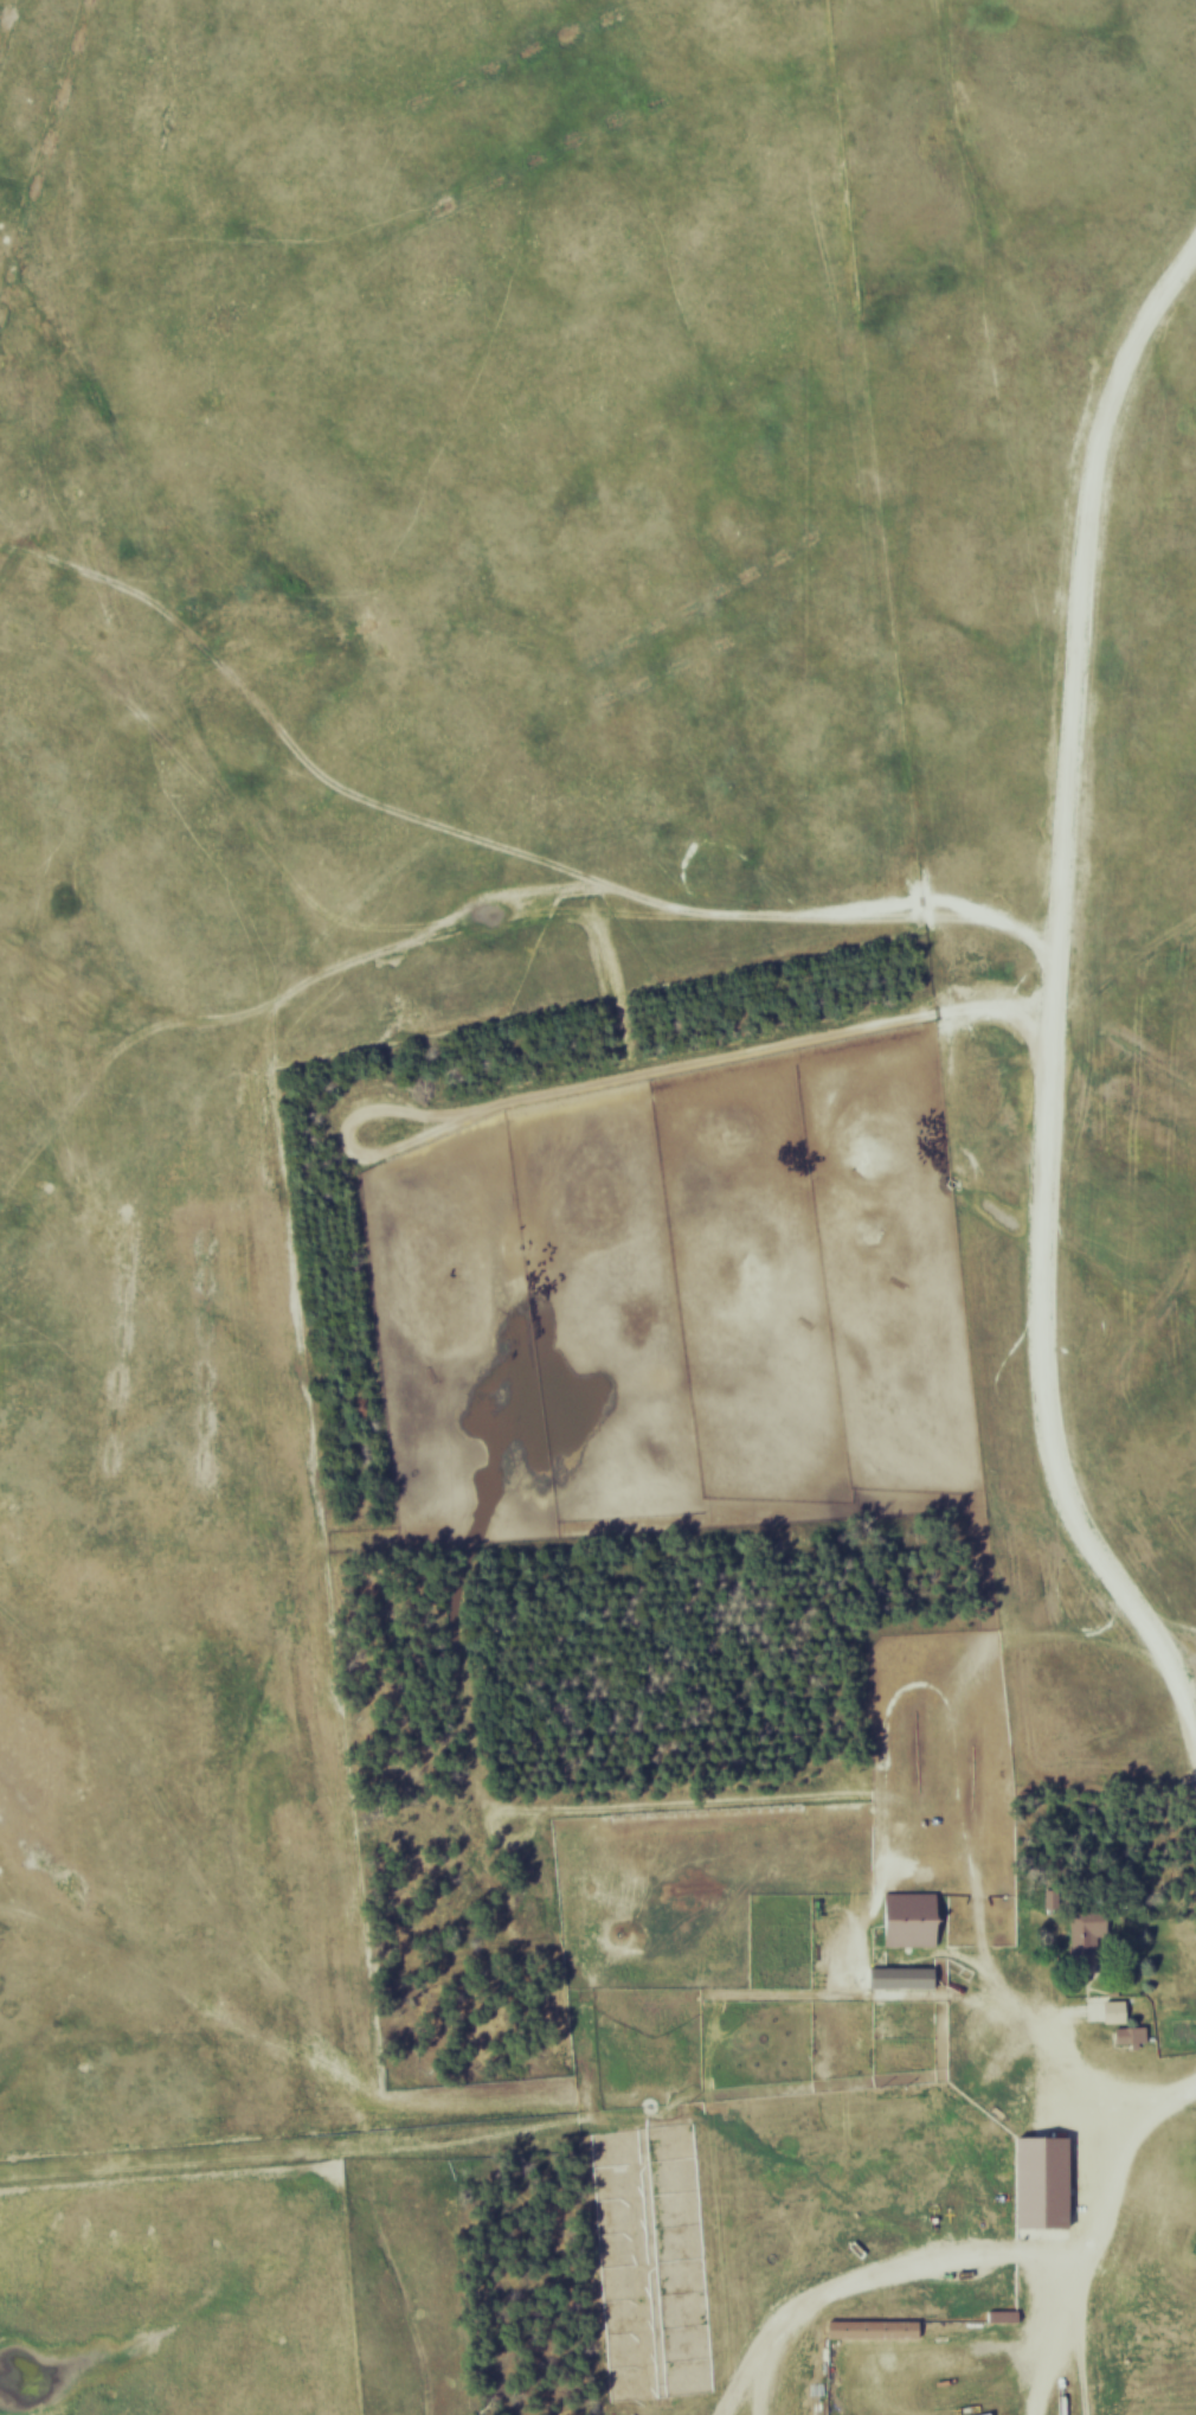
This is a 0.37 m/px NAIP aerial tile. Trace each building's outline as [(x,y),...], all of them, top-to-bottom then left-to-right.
[(892,1893),(892,1946),(947,1946),(947,1893),(892,1893)] [(1101,1935),(1113,1935),(1112,1909),(1074,1911),(1076,1966),(1103,1965),(1101,1935)] [(1133,2001),(1113,2001),(1113,2022),(1133,2022),(1133,2001)] [(1078,2137),(1024,2137),(1024,2227),(1078,2227),(1078,2137)] [(834,2335),(850,2335),(850,2321),(834,2321),(834,2335)]
